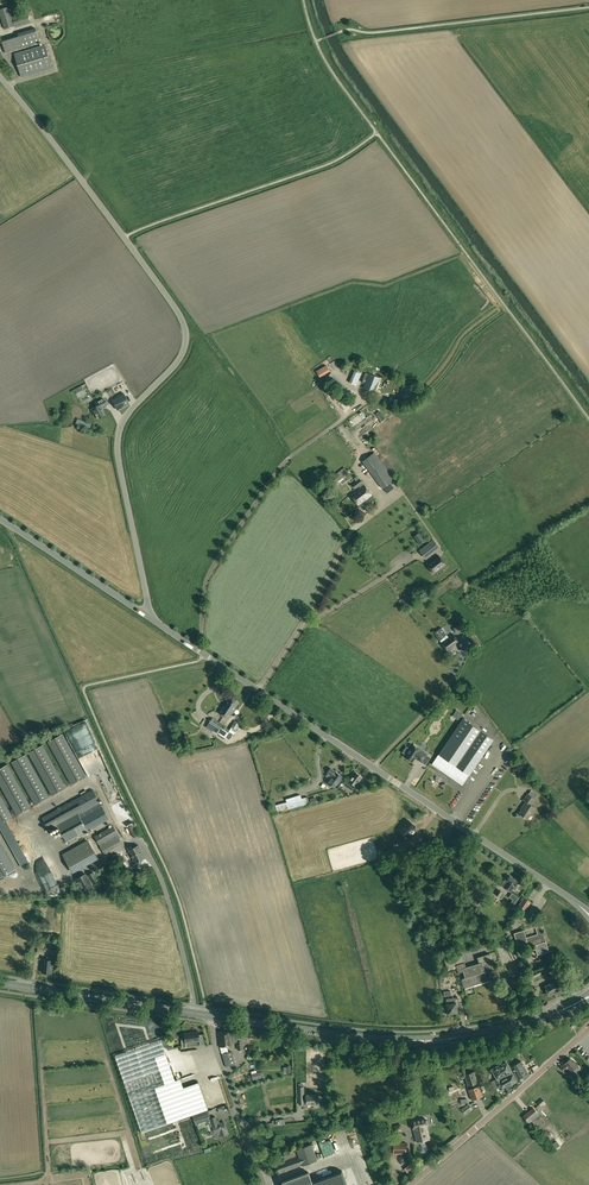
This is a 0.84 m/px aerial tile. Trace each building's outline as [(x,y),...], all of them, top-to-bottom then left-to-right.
[(5,29),(14,26),(8,7),(0,9),(0,14),(5,29)] [(15,27),(30,22),(27,12),(12,16),(15,27)] [(47,32),(48,33),(48,34),(48,35),(48,36),(49,36),(49,37),(50,37),(50,38),(51,38),(51,39),(52,39),(53,39),(53,40),(54,40),(55,40),(56,40),(57,40),(58,40),(59,39),(60,39),(61,38),(62,37),(63,36),(63,35),(64,34),(64,33),(64,32),(64,31),(64,30),(64,29),(63,29),(63,28),(63,27),(62,27),(62,26),(61,26),(61,25),(60,25),(60,24),(59,24),(58,24),(57,24),(56,24),(55,24),(54,24),(53,24),(52,24),(52,25),(51,25),(50,25),(50,26),(49,26),(49,27),(49,28),(48,28),(48,29),(48,30),(48,31),(47,31),(47,32)] [(1,39),(5,53),(40,43),(36,28),(18,33),(18,34),(1,39)] [(14,54),(21,77),(52,68),(45,45),(14,54)] [(326,365),(316,371),(320,377),(330,371),(326,365)] [(354,371),(349,382),(356,385),(361,374),(354,371)] [(329,379),(327,381),(339,394),(346,387),(331,373),(327,377),(329,379)] [(365,373),(362,382),(365,383),(363,388),(375,392),(380,378),(365,373)] [(81,386),(72,391),(73,393),(76,391),(77,394),(83,391),(81,386)] [(124,394),(113,400),(118,410),(129,404),(124,394)] [(97,406),(91,409),(94,415),(96,414),(98,419),(105,415),(101,408),(106,405),(103,398),(95,402),(97,406)] [(359,420),(372,412),(367,404),(353,413),(355,416),(356,415),(359,420)] [(367,422),(369,425),(378,418),(376,415),(367,422)] [(348,430),(340,436),(349,447),(357,441),(359,445),(366,439),(362,433),(360,435),(356,430),(351,434),(348,430)] [(374,452),(362,462),(382,489),(395,480),(374,452)] [(353,483),(352,484),(355,488),(359,486),(360,488),(364,485),(359,479),(356,481),(353,483)] [(336,480),(331,484),(334,488),(339,484),(339,483),(336,480)] [(360,488),(350,495),(359,506),(361,509),(363,510),(366,508),(365,506),(375,499),(364,485),(360,488)] [(383,525),(383,526),(388,524),(381,511),(366,520),(372,531),(383,525)] [(377,543),(389,533),(383,526),(372,535),(363,524),(357,528),(367,541),(372,537),(377,543)] [(419,533),(414,536),(420,544),(424,540),(419,533)] [(433,540),(425,547),(429,553),(435,549),(432,545),(435,542),(433,540)] [(438,555),(427,564),(434,573),(441,568),(441,569),(446,565),(438,555)] [(439,630),(434,633),(439,640),(448,652),(460,644),(453,633),(448,637),(446,635),(441,628),(439,630)] [(474,633),(468,638),(475,647),(481,643),(474,633)] [(229,697),(219,712),(224,716),(235,700),(229,697)] [(235,700),(224,716),(229,719),(239,703),(235,700)] [(207,726),(206,727),(208,729),(212,732),(213,730),(214,730),(220,723),(212,718),(207,726)] [(463,719),(432,764),(463,785),(493,740),(463,719)] [(220,723),(214,730),(225,738),(225,737),(230,740),(237,730),(236,730),(241,724),(235,720),(231,726),(232,727),(230,729),(220,723)] [(72,732),(75,738),(81,736),(80,733),(83,732),(82,728),(72,732)] [(62,734),(48,742),(72,784),(86,777),(62,734)] [(66,787),(43,744),(39,746),(29,752),(52,795),(66,787)] [(406,747),(402,752),(406,755),(405,757),(412,762),(415,758),(422,762),(427,755),(420,751),(420,750),(413,745),(410,749),(406,747)] [(11,761),(35,804),(49,797),(26,754),(11,761)] [(8,764),(0,768),(0,783),(17,814),(31,807),(8,764)] [(328,773),(325,776),(330,779),(329,780),(337,785),(343,777),(335,771),(335,772),(331,768),(327,773),(328,773)] [(349,782),(348,784),(353,788),(355,786),(356,787),(363,777),(355,772),(348,781),(349,782)] [(340,788),(345,792),(350,787),(345,782),(340,788)] [(109,790),(113,802),(123,799),(118,786),(109,790)] [(109,819),(98,800),(93,789),(41,818),(48,831),(57,826),(66,843),(109,819)] [(0,793),(0,824),(13,817),(0,793)] [(525,806),(520,814),(521,814),(520,815),(525,818),(525,817),(527,819),(530,815),(531,815),(536,808),(531,805),(535,799),(528,794),(524,800),(526,802),(524,806),(525,806)] [(273,800),(269,801),(272,813),(277,812),(283,811),(294,807),(306,804),(305,799),(305,798),(301,799),(300,796),(297,796),(292,798),(286,800),(286,802),(276,805),(274,799),(273,800)] [(125,829),(128,827),(132,825),(134,824),(132,820),(123,824),(125,829)] [(404,826),(400,831),(407,837),(409,834),(412,835),(414,832),(412,830),(416,826),(409,820),(407,823),(404,826)] [(132,825),(128,827),(134,838),(138,835),(132,825)] [(100,845),(118,835),(113,826),(95,836),(100,845)] [(118,835),(100,845),(104,853),(122,843),(118,835)] [(62,855),(73,874),(98,859),(87,840),(62,855)] [(0,843),(0,879),(15,871),(0,843)] [(138,845),(129,850),(135,863),(145,859),(138,845)] [(410,845),(395,849),(397,856),(411,852),(410,845)] [(56,871),(60,869),(57,864),(60,862),(53,851),(46,856),(56,871)] [(98,870),(110,863),(107,858),(95,864),(98,870)] [(83,892),(84,893),(93,888),(90,883),(92,882),(97,879),(94,875),(93,872),(88,875),(91,880),(89,881),(85,874),(76,879),(79,885),(83,892)] [(505,878),(500,886),(511,893),(513,890),(515,891),(518,886),(516,885),(519,882),(510,876),(507,879),(505,878)] [(498,889),(495,895),(499,898),(503,892),(498,889)] [(475,891),(470,898),(478,905),(483,897),(475,891)] [(512,893),(509,897),(516,902),(519,898),(512,893)] [(522,901),(517,908),(524,912),(529,905),(531,902),(524,898),(523,897),(521,900),(522,901)] [(44,926),(45,919),(35,918),(34,925),(44,926)] [(524,930),(514,933),(517,945),(520,944),(522,949),(535,945),(537,955),(549,951),(546,941),(542,943),(540,938),(545,936),(541,925),(535,927),(537,934),(526,938),(524,930)] [(454,957),(445,960),(447,969),(456,967),(458,973),(463,972),(465,978),(462,979),(464,988),(491,980),(489,971),(491,968),(489,964),(492,963),(489,954),(477,957),(479,963),(475,964),(475,965),(474,963),(470,964),(470,966),(466,967),(465,962),(464,962),(462,955),(454,958),(454,957)] [(44,959),(42,972),(51,973),(53,960),(44,959)] [(538,969),(528,975),(531,980),(541,975),(538,969)] [(552,983),(545,987),(549,995),(561,989),(556,981),(553,976),(549,978),(552,983)] [(448,1009),(445,1009),(445,1013),(448,1013),(458,1012),(456,1003),(456,1000),(456,998),(451,998),(447,999),(447,1004),(448,1009)] [(232,1030),(218,1032),(219,1047),(234,1046),(234,1043),(233,1037),(232,1030)] [(186,1040),(182,1040),(183,1048),(187,1047),(186,1043),(200,1041),(199,1031),(193,1032),(185,1033),(186,1040)] [(234,1037),(233,1037),(234,1043),(237,1042),(238,1050),(243,1049),(243,1045),(246,1044),(247,1037),(248,1034),(248,1033),(235,1031),(234,1037)] [(231,1051),(222,1054),(226,1067),(235,1064),(235,1062),(236,1061),(234,1053),(232,1053),(231,1051)] [(157,1054),(120,1067),(130,1096),(129,1096),(142,1133),(208,1110),(198,1082),(173,1091),(170,1082),(167,1083),(157,1054)] [(565,1063),(561,1067),(564,1071),(568,1068),(571,1071),(578,1066),(574,1061),(573,1062),(570,1058),(565,1063)] [(521,1061),(511,1066),(515,1072),(518,1078),(519,1079),(528,1074),(521,1061)] [(494,1080),(491,1082),(495,1090),(499,1088),(500,1089),(505,1087),(508,1085),(510,1084),(517,1080),(516,1079),(518,1078),(515,1072),(513,1073),(511,1071),(506,1062),(500,1065),(492,1069),(495,1075),(494,1075),(496,1079),(494,1080)] [(474,1071),(465,1074),(468,1086),(469,1085),(470,1088),(468,1089),(472,1100),(483,1096),(480,1086),(479,1086),(478,1083),(474,1071)] [(446,1096),(454,1096),(453,1085),(446,1086),(446,1091),(445,1091),(446,1096)] [(304,1087),(299,1088),(299,1095),(299,1096),(300,1104),(304,1104),(307,1104),(319,1103),(318,1094),(307,1095),(307,1096),(305,1096),(304,1087)] [(469,1103),(461,1109),(465,1115),(473,1109),(469,1103)] [(533,1107),(523,1116),(533,1128),(537,1124),(541,1128),(545,1125),(539,1118),(541,1117),(539,1115),(540,1115),(533,1107)] [(208,1110),(193,1115),(196,1125),(200,1124),(205,1122),(207,1127),(208,1130),(210,1129),(212,1135),(215,1134),(216,1138),(221,1136),(228,1134),(223,1122),(220,1123),(219,1120),(217,1121),(216,1117),(210,1118),(208,1110)] [(427,1118),(411,1121),(412,1129),(413,1129),(416,1142),(429,1140),(427,1126),(428,1126),(427,1118)] [(393,1153),(393,1154),(407,1154),(406,1142),(393,1143),(393,1144),(393,1153)] [(285,1160),(276,1163),(280,1173),(317,1160),(312,1144),(283,1153),(285,1160)] [(410,1165),(404,1169),(408,1174),(414,1170),(410,1165)] [(282,1181),(283,1184),(347,1184),(342,1170),(312,1181),(309,1172),(305,1173),(282,1181)]
